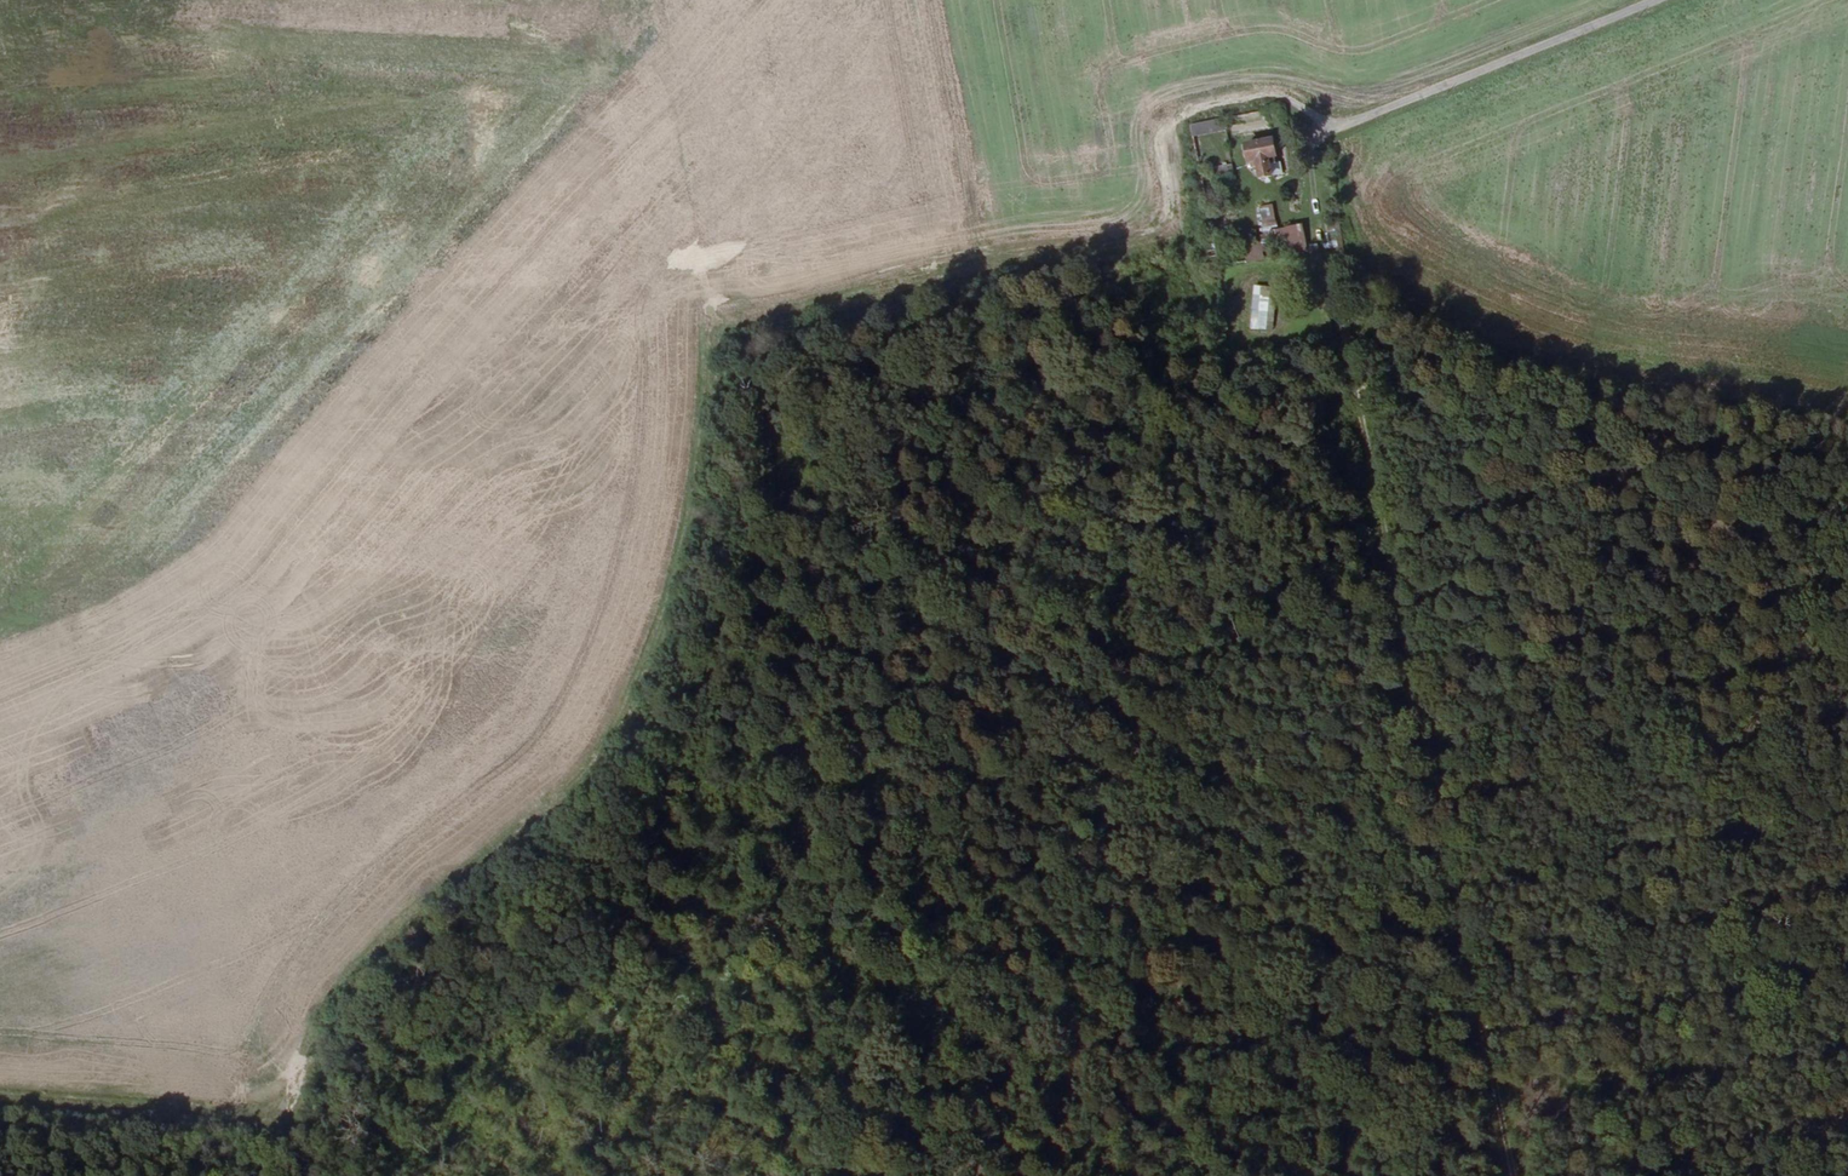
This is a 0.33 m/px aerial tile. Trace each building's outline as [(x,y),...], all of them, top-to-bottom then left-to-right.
[(1191,135),(1224,132),(1223,120),(1190,123),(1191,135)] [(1274,141),(1247,145),(1250,160),(1252,161),(1254,169),(1259,169),(1261,179),(1273,177),(1271,166),(1277,165),(1275,157),(1277,156),(1274,141)] [(1259,228),(1275,226),(1273,204),(1257,206),(1259,228)] [(1348,257),(1340,219),(1331,220),(1338,250),(1337,250),(1339,259),(1348,257)] [(1218,266),(1306,254),(1302,225),(1267,231),(1270,241),(1215,250),(1218,266)] [(1259,295),(1268,296),(1267,330),(1272,330),(1273,287),(1260,286),(1259,295)] [(1251,295),(1250,329),(1267,330),(1268,295),(1251,295)]
